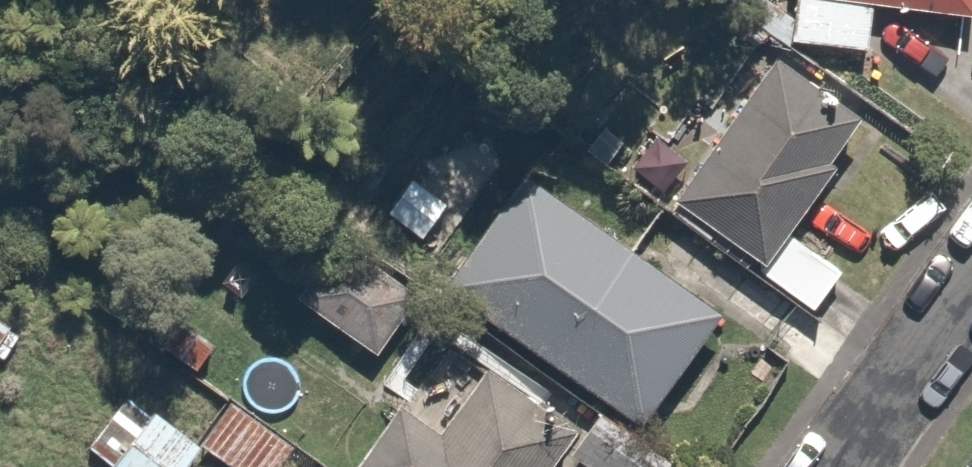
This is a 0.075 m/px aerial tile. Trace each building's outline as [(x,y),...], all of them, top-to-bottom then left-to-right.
[(789,35),(867,40),(870,0),(792,0),(789,35)] [(782,44),(664,199),(809,310),(844,264),(785,219),(868,110),(782,44)] [(522,164),(442,269),(634,416),(714,310),(522,164)] [(417,295),(331,234),(288,295),(374,356),(417,295)] [(161,302),(141,329),(188,365),(209,338),(161,302)] [(19,332),(0,317),(0,357),(19,332)] [(474,360),(433,418),(401,395),(353,463),(359,466),(534,466),(564,423),(474,360)] [(228,395),(197,444),(233,466),(269,466),(290,435),(228,395)] [(560,448),(588,466),(673,466),(679,459),(595,399),(560,448)] [(151,408),(102,462),(107,466),(182,466),(197,450),(151,408)]
